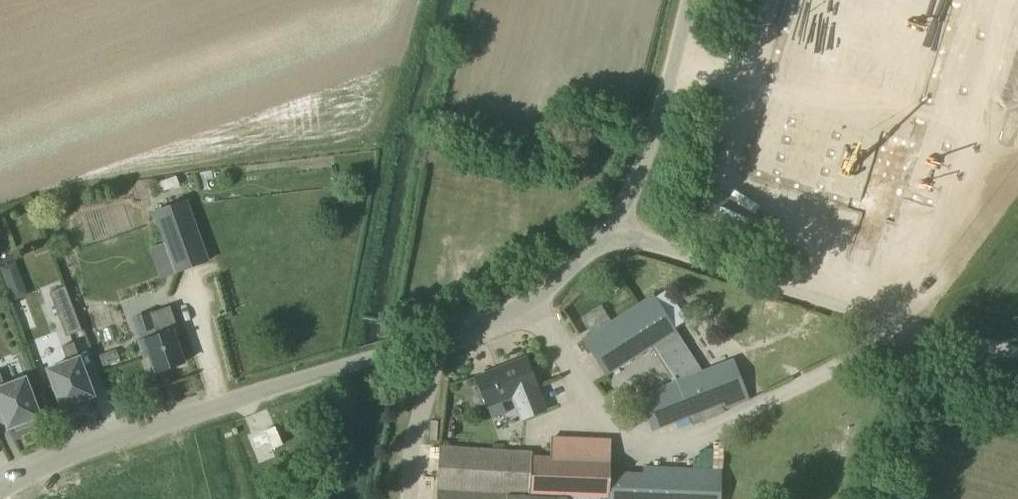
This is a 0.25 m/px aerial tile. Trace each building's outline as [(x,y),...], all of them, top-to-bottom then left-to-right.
[(741,170),(894,218),(961,0),(792,0),(741,170)] [(209,261),(187,198),(152,210),(163,242),(175,273),(209,261)] [(7,286),(22,281),(15,260),(0,265),(0,267),(7,286)] [(66,334),(81,329),(65,284),(49,290),(66,334)] [(721,403),(747,393),(734,359),(703,371),(654,294),(583,339),(593,356),(606,375),(651,347),(674,383),(639,396),(652,430),(689,416),(692,425),(725,413),(721,403)] [(156,372),(183,362),(172,329),(177,327),(170,306),(133,318),(142,341),(139,342),(145,356),(150,354),(156,372)] [(70,409),(88,402),(87,398),(94,395),(74,342),(62,346),(67,361),(47,369),(62,407),(69,405),(70,409)] [(546,406),(527,357),(476,378),(480,390),(477,392),(474,394),(473,397),(474,401),(477,403),(481,403),(485,402),(486,405),(511,395),(519,417),(546,406)] [(0,372),(0,407),(8,428),(15,425),(17,429),(35,423),(33,419),(40,416),(25,377),(5,385),(0,372)] [(551,436),(550,457),(532,456),(533,452),(440,447),(438,498),(721,498),(723,470),(643,465),(642,474),(609,472),(611,438),(551,436)]
